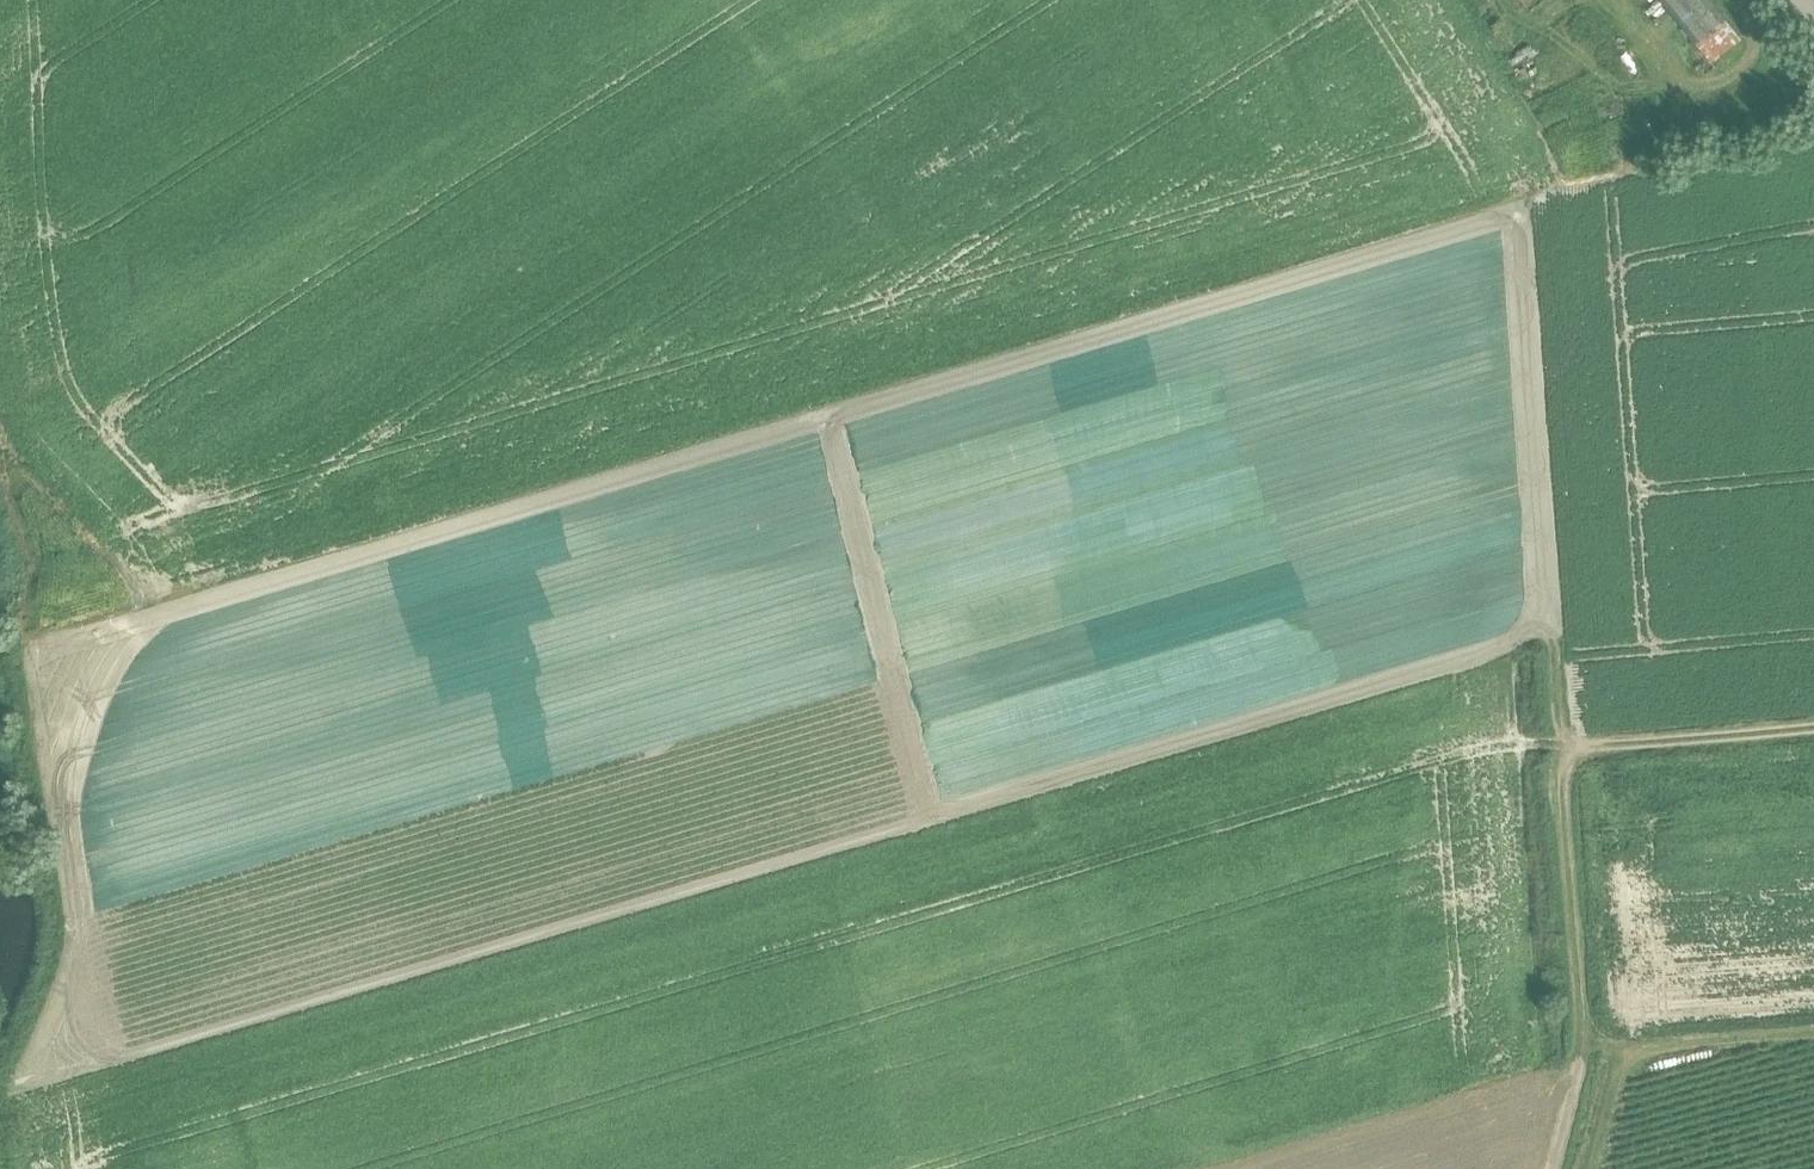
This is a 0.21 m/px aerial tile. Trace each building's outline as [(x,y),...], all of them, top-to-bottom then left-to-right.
[(1710,60),(1739,37),(1740,36),(1711,0),(1662,0),(1710,60)]
